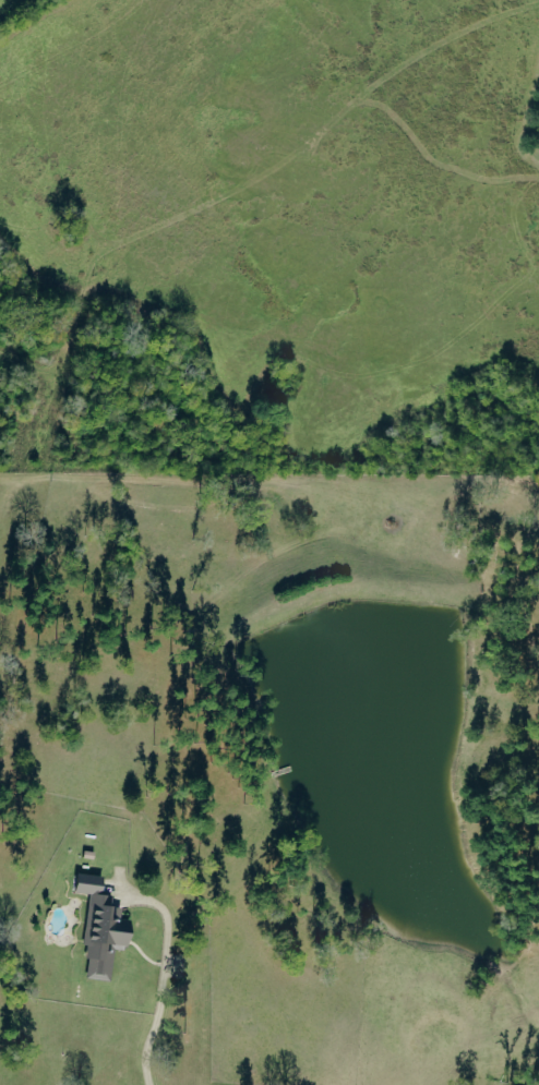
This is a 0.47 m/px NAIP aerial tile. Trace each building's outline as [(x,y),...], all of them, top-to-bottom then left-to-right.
[(94,896),(86,947),(93,948),(89,978),(113,982),(119,948),(134,950),(138,931),(116,927),(120,909),(107,907),(111,879),(80,874),(77,893),(94,896)]
